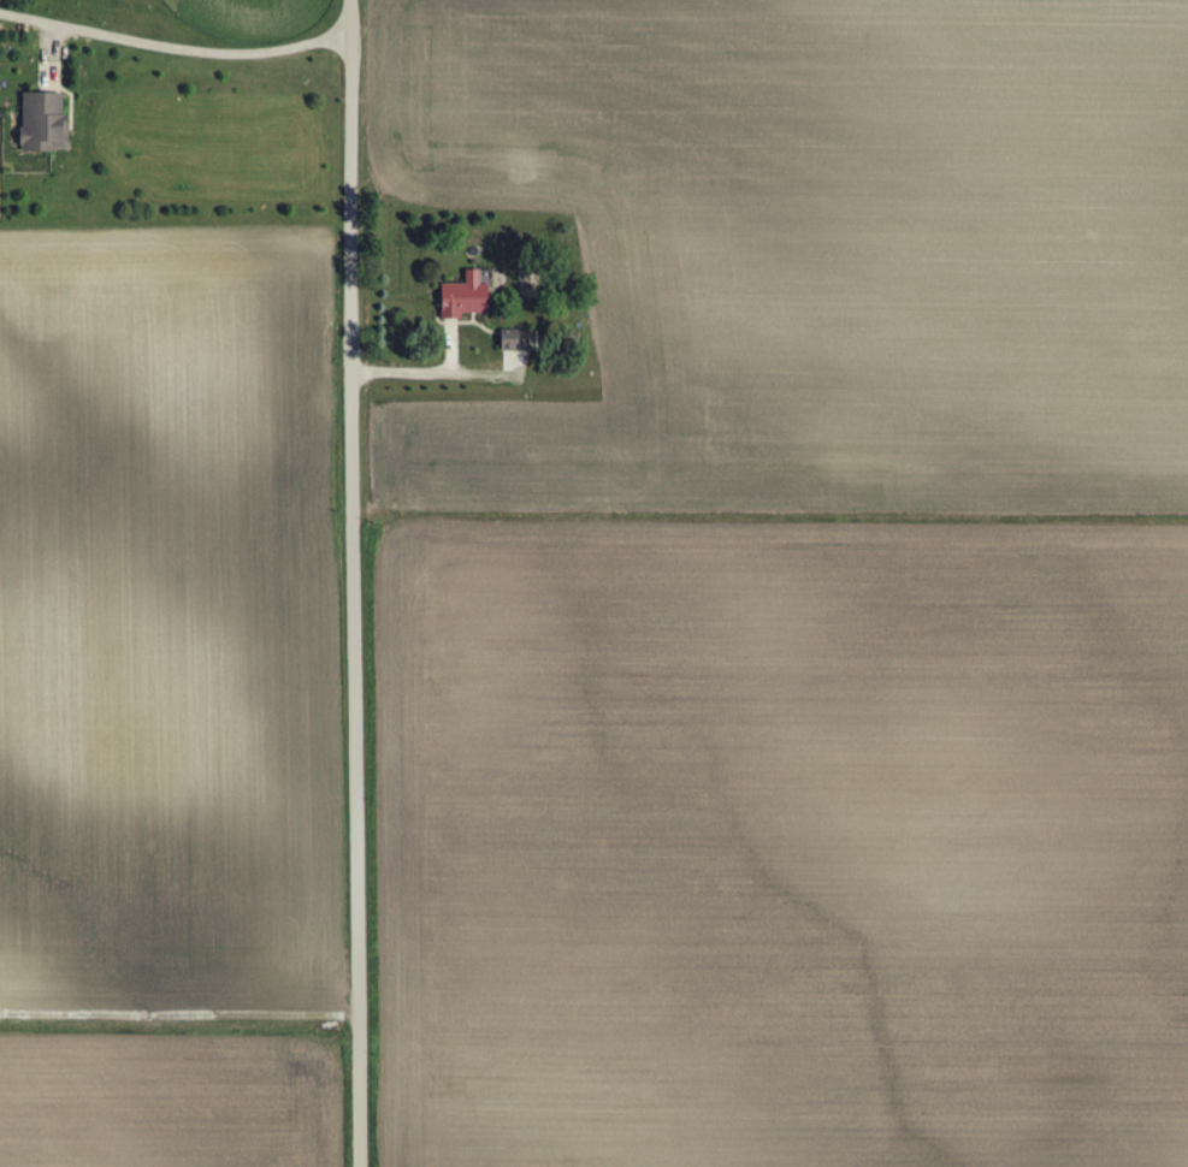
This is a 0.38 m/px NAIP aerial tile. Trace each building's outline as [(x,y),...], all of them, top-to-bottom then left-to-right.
[(65,94),(19,95),(21,152),(66,152),(65,94)] [(440,286),(441,317),(487,316),(486,285),(479,285),(479,271),(464,271),(465,285),(440,286)] [(502,352),(526,351),(526,331),(501,331),(502,352)]
